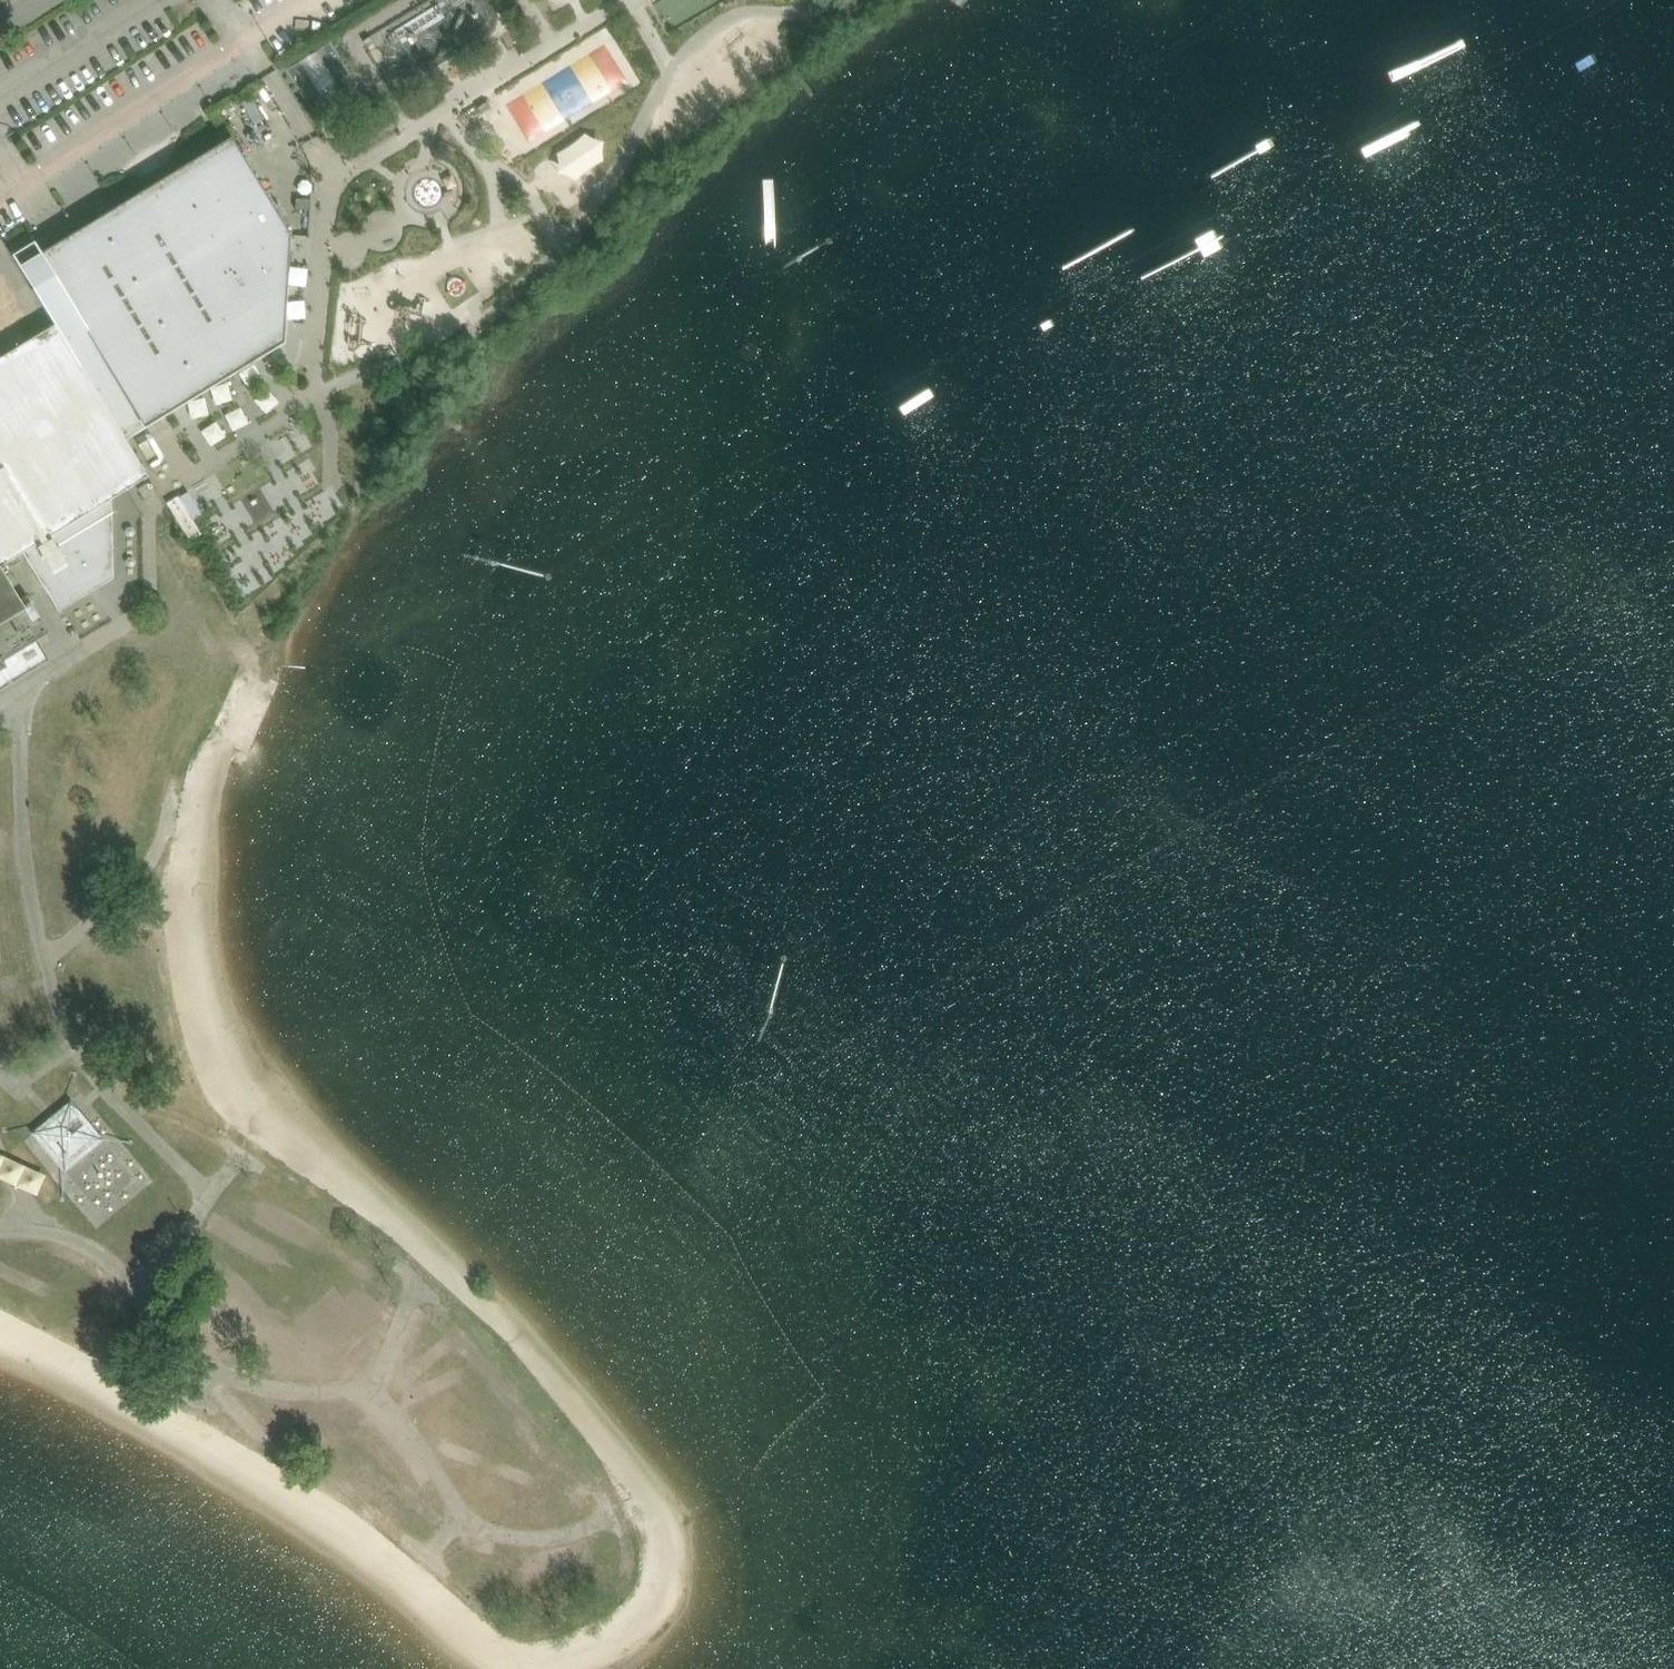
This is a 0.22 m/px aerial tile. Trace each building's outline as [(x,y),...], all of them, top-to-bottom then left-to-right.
[(480,51),(463,0),(458,0),(370,29),(388,82),(480,51)] [(8,563),(24,554),(60,612),(60,611),(113,578),(111,501),(149,477),(126,439),(128,439),(286,343),(291,234),(233,138),(100,218),(41,255),(55,279),(36,291),(57,325),(38,336),(30,341),(1,359),(0,359),(0,568),(8,563)] [(189,493),(174,500),(193,542),(208,536),(189,493)] [(8,667),(5,662),(51,633),(28,595),(19,601),(5,578),(14,573),(8,563),(0,568),(0,672),(8,667)] [(72,1101),(59,1112),(33,1133),(65,1172),(104,1140),(72,1101)]
